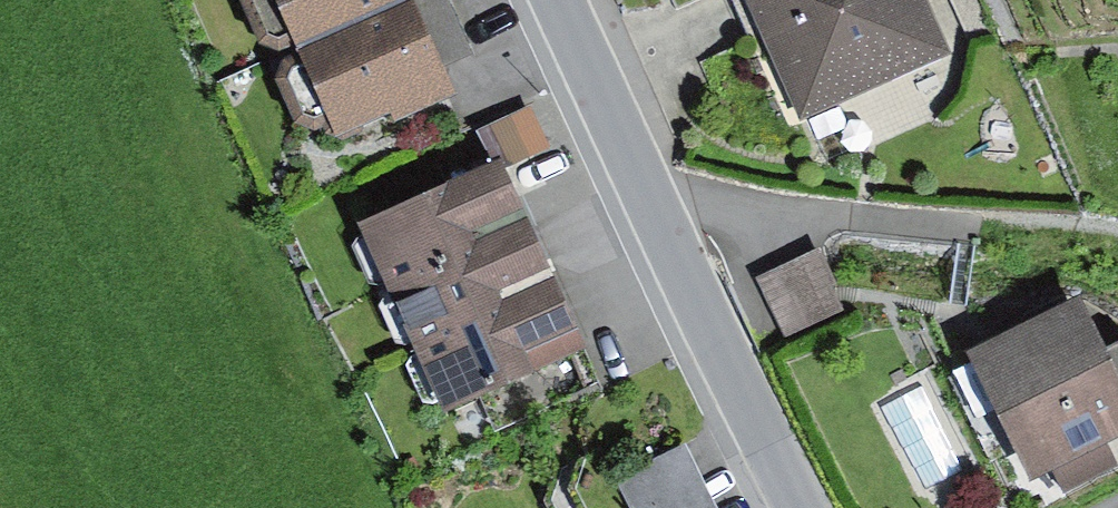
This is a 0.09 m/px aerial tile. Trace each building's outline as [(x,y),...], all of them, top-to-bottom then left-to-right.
[(401,0),(241,0),(259,42),(279,50),(297,42),(298,45),(401,0)] [(298,45),(300,51),(283,58),(277,78),(294,120),(315,131),(330,124),(336,137),(389,113),(393,121),(456,93),(414,0),(401,0),(298,45)] [(796,123),(947,61),(921,0),(745,0),(796,123)] [(527,106),(485,126),(500,158),(505,168),(547,148),(527,106)] [(500,158),(356,223),(384,286),(531,221),(505,168),(500,158)] [(531,221),(384,286),(413,351),(559,286),(531,221)] [(822,248),(758,276),(784,336),(848,309),(822,248)] [(559,286),(413,351),(442,417),(481,400),(575,359),(589,353),(559,286)] [(968,351),(1031,478),(1052,468),(1064,491),(1116,466),(1105,442),(1117,436),(1117,342),(1106,348),(1080,296),(968,351)] [(575,359),(481,400),(495,432),(589,391),(575,359)] [(560,467),(548,499),(553,507),(722,507),(674,411),(560,467)]
